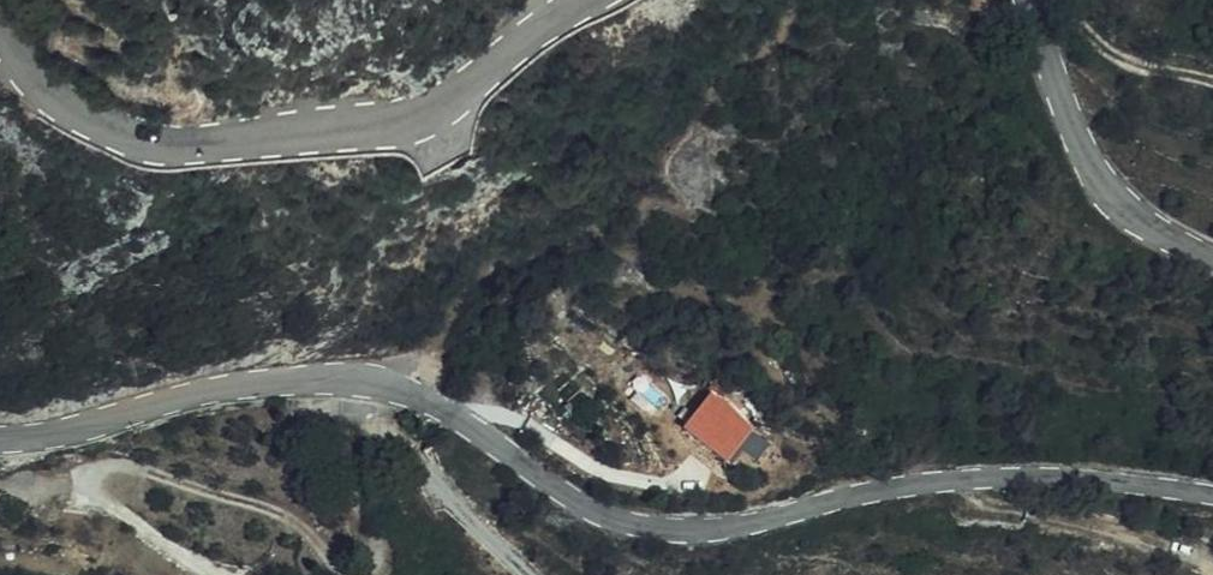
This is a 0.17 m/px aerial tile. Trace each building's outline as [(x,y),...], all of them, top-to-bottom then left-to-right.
[(731,411),(750,387),(756,381),(733,364),(711,394),(731,411)] [(627,390),(655,413),(672,392),(644,369),(627,390)] [(779,408),(750,387),(726,419),(713,410),(701,427),(744,457),(779,408)]
